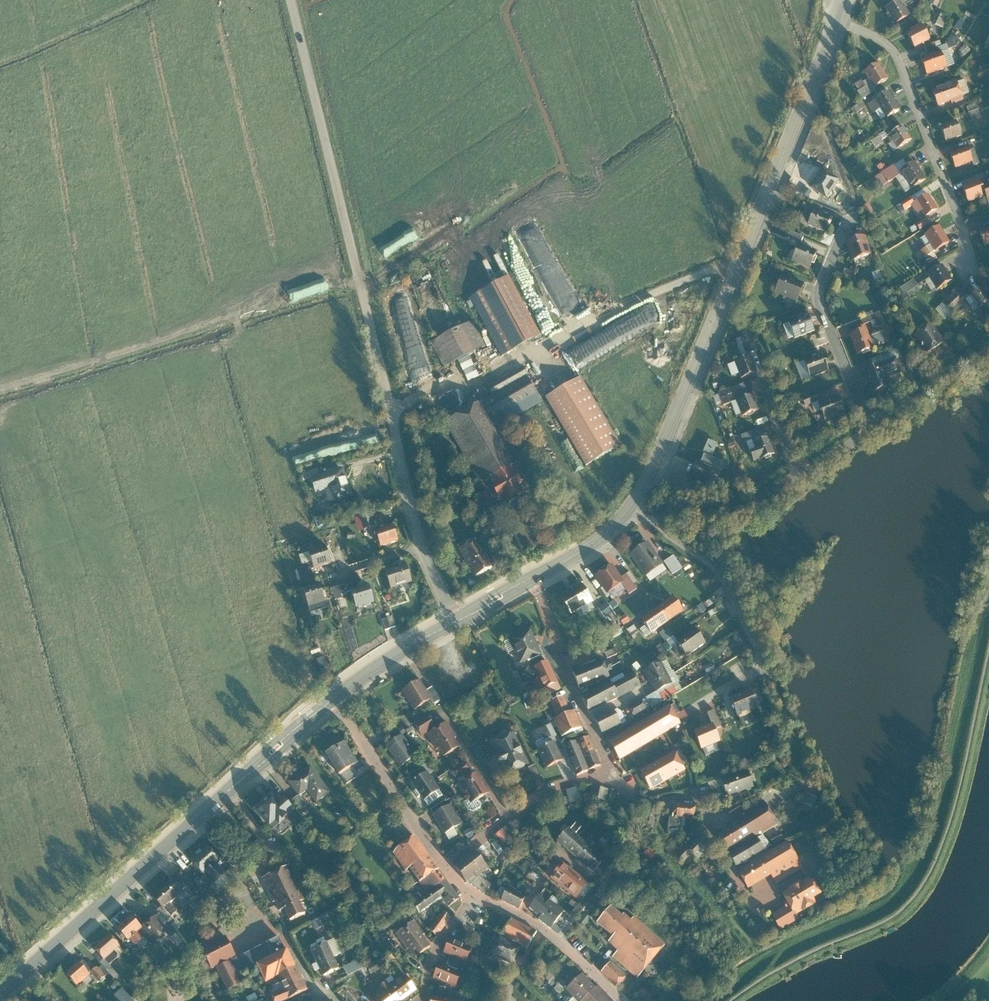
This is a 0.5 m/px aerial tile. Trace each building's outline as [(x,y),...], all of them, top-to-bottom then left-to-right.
[(885,8),(895,25),(909,17),(900,0),(898,0),(885,8)] [(944,27),(948,17),(941,14),(937,24),(944,27)] [(906,34),(913,48),(929,39),(920,23),(908,29),(910,32),(906,34)] [(939,52),(940,51),(955,46),(959,42),(957,36),(952,32),(947,42),(945,43),(945,44),(937,47),(939,52)] [(934,42),(924,46),(926,51),(936,47),(934,42)] [(939,52),(921,58),(926,74),(946,67),(940,51),(939,52)] [(975,61),(967,65),(970,73),(978,70),(975,61)] [(887,79),(878,63),(864,72),(868,79),(862,82),(865,86),(857,91),(861,99),(875,90),(873,87),(887,79)] [(945,85),(932,91),(937,105),(950,101),(951,104),(963,100),(955,79),(944,82),(945,85)] [(899,110),(888,92),(866,104),(872,112),(880,107),(886,118),(899,110)] [(851,109),(854,114),(864,107),(861,103),(851,109)] [(978,103),(968,106),(973,121),(983,118),(978,103)] [(956,121),(940,127),(945,141),(961,135),(956,121)] [(910,139),(902,127),(888,137),(891,142),(888,144),(893,151),(910,139)] [(966,147),(950,154),(956,169),(972,162),(966,147)] [(899,171),(906,167),(902,161),(893,166),(898,172),(899,171)] [(884,162),(878,166),(882,172),(888,168),(884,162)] [(925,179),(914,162),(906,167),(899,171),(910,188),(925,179)] [(825,199),(839,181),(822,169),(809,187),(825,199)] [(962,187),(967,202),(985,195),(987,202),(988,202),(988,182),(981,185),(979,179),(967,182),(968,185),(962,187)] [(936,209),(927,195),(915,202),(924,217),(936,209)] [(900,204),(904,210),(913,204),(910,198),(900,204)] [(867,215),(875,210),(870,203),(863,208),(867,215)] [(824,233),(830,219),(803,208),(796,225),(805,229),(806,226),(824,233)] [(917,222),(920,229),(932,224),(929,217),(917,222)] [(948,242),(939,226),(924,235),(933,251),(948,242)] [(978,232),(984,246),(988,244),(988,228),(978,232)] [(802,237),(788,231),(786,237),(800,243),(802,237)] [(870,255),(863,237),(844,243),(851,262),(870,255)] [(816,253),(798,246),(791,262),(809,269),(816,253)] [(499,253),(484,261),(495,283),(510,275),(499,253)] [(932,253),(924,258),(928,264),(936,258),(932,253)] [(952,281),(942,266),(928,275),(937,290),(952,281)] [(855,274),(844,269),(842,275),(852,279),(855,274)] [(803,284),(781,275),(774,293),(796,302),(803,284)] [(540,336),(508,277),(470,297),(502,356),(540,336)] [(913,280),(899,289),(903,295),(917,286),(913,280)] [(967,294),(959,285),(952,291),(960,300),(967,294)] [(980,286),(968,295),(978,309),(988,301),(988,298),(980,286)] [(879,313),(860,320),(862,326),(870,323),(872,329),(884,324),(879,313)] [(806,315),(786,323),(792,339),(812,331),(806,315)] [(472,322),(430,344),(442,367),(460,359),(471,381),(485,374),(474,352),(484,346),(472,322)] [(943,344),(931,324),(913,335),(925,355),(943,344)] [(855,355),(884,345),(879,333),(868,338),(864,327),(854,331),(855,334),(849,337),(855,355)] [(739,339),(746,358),(749,357),(748,354),(756,351),(750,334),(739,339)] [(868,361),(871,368),(895,359),(900,357),(897,350),(868,361)] [(822,356),(803,363),(809,379),(828,372),(822,356)] [(570,357),(555,359),(557,370),(572,368),(570,357)] [(746,358),(733,362),(739,380),(755,374),(749,357),(746,358)] [(871,368),(862,372),(871,395),(889,387),(884,375),(899,369),(895,359),(871,368)] [(492,397),(444,423),(477,480),(479,479),(483,485),(487,483),(498,502),(501,499),(505,507),(525,495),(510,470),(527,458),(502,418),(537,397),(526,377),(528,376),(523,368),(487,389),(492,397)] [(621,446),(581,377),(546,398),(586,466),(621,446)] [(735,402),(743,399),(740,390),(731,394),(730,389),(717,394),(722,407),(735,402)] [(757,411),(751,396),(743,399),(735,402),(741,417),(757,411)] [(814,396),(802,401),(804,407),(816,401),(814,396)] [(844,414),(838,398),(818,406),(824,422),(844,414)] [(751,440),(757,438),(755,431),(740,437),(742,444),(751,441),(751,440)] [(773,455),(765,435),(757,438),(751,440),(751,441),(754,450),(748,452),(753,463),(773,455)] [(702,456),(704,456),(700,465),(721,473),(724,464),(711,459),(717,444),(708,441),(702,456)] [(700,465),(696,463),(691,477),(715,487),(721,473),(700,465)] [(342,470),(308,481),(313,495),(329,490),(333,503),(351,498),(342,470)] [(487,509),(497,503),(489,490),(479,496),(487,509)] [(372,515),(363,518),(366,527),(375,525),(372,515)] [(395,525),(378,531),(382,546),(400,541),(395,525)] [(450,529),(436,538),(439,543),(453,535),(450,529)] [(664,562),(649,540),(630,553),(645,575),(664,562)] [(492,568),(478,541),(461,550),(475,577),(492,568)] [(310,552),(314,567),(332,562),(328,547),(310,552)] [(679,570),(670,557),(664,561),(673,574),(679,570)] [(622,576),(612,562),(595,575),(608,592),(621,582),(625,580),(622,576)] [(409,565),(387,572),(392,588),(414,581),(409,565)] [(311,567),(299,572),(302,580),(314,576),(311,567)] [(626,573),(622,576),(625,580),(621,582),(630,593),(637,587),(626,573)] [(323,585),(305,590),(311,611),(329,606),(323,585)] [(339,585),(333,588),(337,599),(343,596),(339,585)] [(370,585),(352,591),(358,608),(376,602),(370,585)] [(582,586),(561,597),(570,613),(591,601),(582,586)] [(673,596),(658,606),(668,621),(682,610),(673,596)] [(604,616),(614,611),(609,601),(599,606),(604,616)] [(642,617),(652,631),(668,621),(658,606),(642,617)] [(394,616),(388,617),(391,628),(397,626),(394,616)] [(391,628),(388,617),(383,619),(386,629),(391,628)] [(660,632),(667,641),(676,634),(669,625),(660,632)] [(676,640),(686,655),(706,642),(695,627),(676,640)] [(544,653),(533,628),(511,638),(521,663),(528,660),(541,655),(544,653)] [(323,674),(331,673),(327,655),(319,657),(323,674)] [(544,661),(541,655),(528,660),(530,665),(531,666),(544,661)] [(603,659),(588,665),(595,682),(610,676),(603,659)] [(542,678),(534,681),(540,697),(562,689),(550,661),(537,666),(542,678)] [(662,661),(645,670),(655,692),(673,684),(662,661)] [(531,666),(530,665),(519,670),(525,683),(536,678),(531,666)] [(580,688),(595,682),(588,665),(573,671),(580,688)] [(634,672),(582,699),(590,713),(641,685),(634,672)] [(422,679),(404,690),(415,709),(432,699),(434,698),(429,690),(422,679)] [(434,687),(429,690),(434,698),(432,699),(435,704),(442,699),(434,687)] [(752,692),(731,700),(738,717),(759,708),(752,692)] [(553,703),(560,719),(574,713),(566,697),(553,703)] [(641,700),(628,707),(635,718),(647,711),(641,700)] [(670,706),(655,715),(666,734),(681,725),(670,706)] [(614,710),(595,720),(602,733),(621,723),(614,710)] [(708,713),(713,725),(716,730),(722,727),(715,710),(708,713)] [(577,711),(574,713),(560,719),(558,720),(565,736),(584,728),(577,711)] [(655,715),(640,724),(650,743),(666,734),(655,715)] [(431,716),(416,725),(422,736),(437,727),(431,716)] [(448,723),(430,734),(438,748),(440,747),(446,756),(461,747),(455,738),(457,737),(448,723)] [(552,724),(542,730),(547,740),(558,735),(552,724)] [(640,724),(625,732),(636,751),(650,743),(640,724)] [(713,725),(695,733),(702,750),(721,742),(716,730),(713,725)] [(625,732),(609,741),(620,760),(636,751),(625,732)] [(404,734),(387,745),(402,767),(418,755),(404,734)] [(530,765),(516,734),(495,743),(509,775),(530,765)] [(590,737),(580,741),(585,755),(596,750),(590,737)] [(585,755),(580,741),(566,747),(572,760),(585,755)] [(346,742),(328,753),(341,774),(359,763),(346,742)] [(556,742),(540,750),(549,768),(565,760),(556,742)] [(478,743),(471,747),(479,761),(486,757),(478,743)] [(596,750),(585,755),(591,769),(602,764),(596,750)] [(677,752),(659,763),(669,780),(687,770),(677,752)] [(591,769),(585,755),(572,760),(578,774),(591,769)] [(454,771),(459,779),(472,770),(468,763),(454,771)] [(659,763),(641,773),(651,790),(669,780),(659,763)] [(332,793),(311,765),(289,781),(301,796),(308,790),(318,803),(332,793)] [(542,776),(537,765),(529,768),(534,780),(542,776)] [(409,776),(413,783),(430,772),(426,766),(409,776)] [(748,771),(722,779),(728,797),(754,788),(748,771)] [(441,789),(430,772),(413,783),(425,800),(441,789)] [(480,773),(460,784),(472,805),(492,794),(480,773)] [(609,789),(593,786),(591,797),(607,800),(609,789)] [(274,792),(255,809),(271,826),(278,820),(281,824),(297,811),(284,796),(281,799),(274,792)] [(810,793),(806,803),(814,807),(819,798),(810,793)] [(432,810),(435,815),(451,806),(448,800),(432,810)] [(763,801),(733,820),(735,824),(718,835),(728,851),(745,840),(748,844),(778,825),(763,801)] [(683,804),(675,803),(673,817),(682,818),(683,804)] [(653,831),(660,807),(649,804),(645,818),(637,816),(634,825),(653,831)] [(691,805),(683,804),(682,818),(690,819),(691,805)] [(740,805),(728,812),(731,817),(743,810),(740,805)] [(451,806),(435,815),(446,835),(463,825),(451,806)] [(569,827),(557,841),(594,873),(607,859),(598,852),(604,846),(599,841),(593,848),(590,845),(595,838),(590,834),(585,840),(576,834),(582,826),(576,821),(571,828),(569,827)] [(510,822),(497,835),(504,842),(517,829),(510,822)] [(471,828),(465,831),(470,838),(475,835),(471,828)] [(700,835),(678,857),(684,862),(691,855),(696,860),(710,845),(700,835)] [(440,869),(416,836),(398,850),(422,883),(440,869)] [(758,838),(730,855),(736,866),(764,850),(758,838)] [(497,840),(493,843),(501,855),(505,852),(497,840)] [(679,841),(670,853),(676,858),(685,846),(679,841)] [(788,842),(738,871),(749,888),(772,875),(776,884),(804,869),(788,842)] [(645,852),(649,859),(657,855),(653,847),(645,852)] [(209,848),(193,861),(214,885),(227,873),(217,863),(220,860),(209,848)] [(476,851),(455,868),(467,882),(468,881),(476,876),(477,878),(480,876),(489,869),(476,851)] [(589,882),(563,863),(551,879),(576,898),(589,882)] [(307,899),(291,865),(264,877),(281,911),(285,909),(291,922),(308,915),(302,902),(307,899)] [(440,869),(422,883),(430,894),(440,887),(448,880),(440,869)] [(808,878),(783,893),(789,904),(772,915),(782,930),(799,920),(797,915),(818,903),(815,899),(824,894),(815,880),(811,882),(808,878)] [(198,884),(211,897),(216,892),(204,879),(198,884)] [(172,880),(163,889),(174,901),(177,898),(184,906),(195,898),(186,889),(183,892),(172,880)] [(453,904),(462,898),(448,880),(440,887),(447,897),(453,904)] [(416,904),(423,914),(447,897),(440,887),(430,894),(416,904)] [(527,896),(509,887),(502,901),(520,910),(527,896)] [(164,910),(174,901),(163,889),(153,897),(164,910)] [(539,920),(551,929),(564,911),(549,900),(547,902),(538,896),(529,908),(540,918),(539,920)] [(583,911),(585,908),(580,904),(568,920),(573,924),(577,920),(584,926),(591,917),(583,911)] [(618,951),(613,958),(637,979),(666,945),(635,918),(632,921),(624,914),(622,916),(612,907),(597,923),(614,937),(609,943),(618,951)] [(439,937),(452,918),(444,912),(430,931),(439,937)] [(131,914),(117,928),(128,940),(130,938),(136,944),(144,937),(138,931),(143,926),(131,914)] [(537,931),(504,914),(496,930),(529,947),(537,931)] [(170,931),(156,916),(142,929),(156,944),(170,931)] [(314,921),(316,929),(325,926),(322,918),(314,921)] [(416,922),(397,934),(408,950),(410,949),(418,959),(434,945),(416,922)] [(120,946),(110,934),(94,949),(104,960),(120,946)] [(227,937),(203,949),(213,970),(237,958),(227,937)] [(494,939),(490,947),(493,948),(491,953),(511,964),(520,949),(500,937),(497,941),(494,939)] [(474,948),(452,938),(445,954),(450,956),(466,963),(467,963),(474,948)] [(279,939),(217,969),(228,992),(243,984),(238,976),(258,967),(266,984),(279,978),(286,991),(273,996),(275,1000),(287,1000),(309,991),(288,949),(286,951),(279,939)] [(340,970),(328,943),(312,950),(324,977),(340,970)] [(446,966),(462,972),(466,963),(450,956),(446,966)] [(349,976),(364,968),(360,959),(344,967),(349,976)] [(368,966),(372,974),(381,970),(376,961),(368,966)] [(79,962),(66,973),(77,986),(91,975),(79,962)] [(626,977),(610,963),(601,973),(617,987),(626,977)] [(446,966),(441,964),(434,979),(457,988),(464,973),(462,972),(446,966)] [(106,976),(98,967),(92,972),(100,981),(106,976)] [(600,986),(597,989),(582,974),(565,990),(576,1000),(613,1000),(600,986)] [(419,992),(406,976),(388,990),(385,986),(371,997),(374,1000),(406,1000),(419,992)] [(122,989),(114,996),(119,1000),(133,1000),(122,989)] [(448,992),(448,998),(461,1000),(462,994),(448,992)] [(259,999),(256,993),(247,997),(249,1000),(256,1000),(259,999)]
